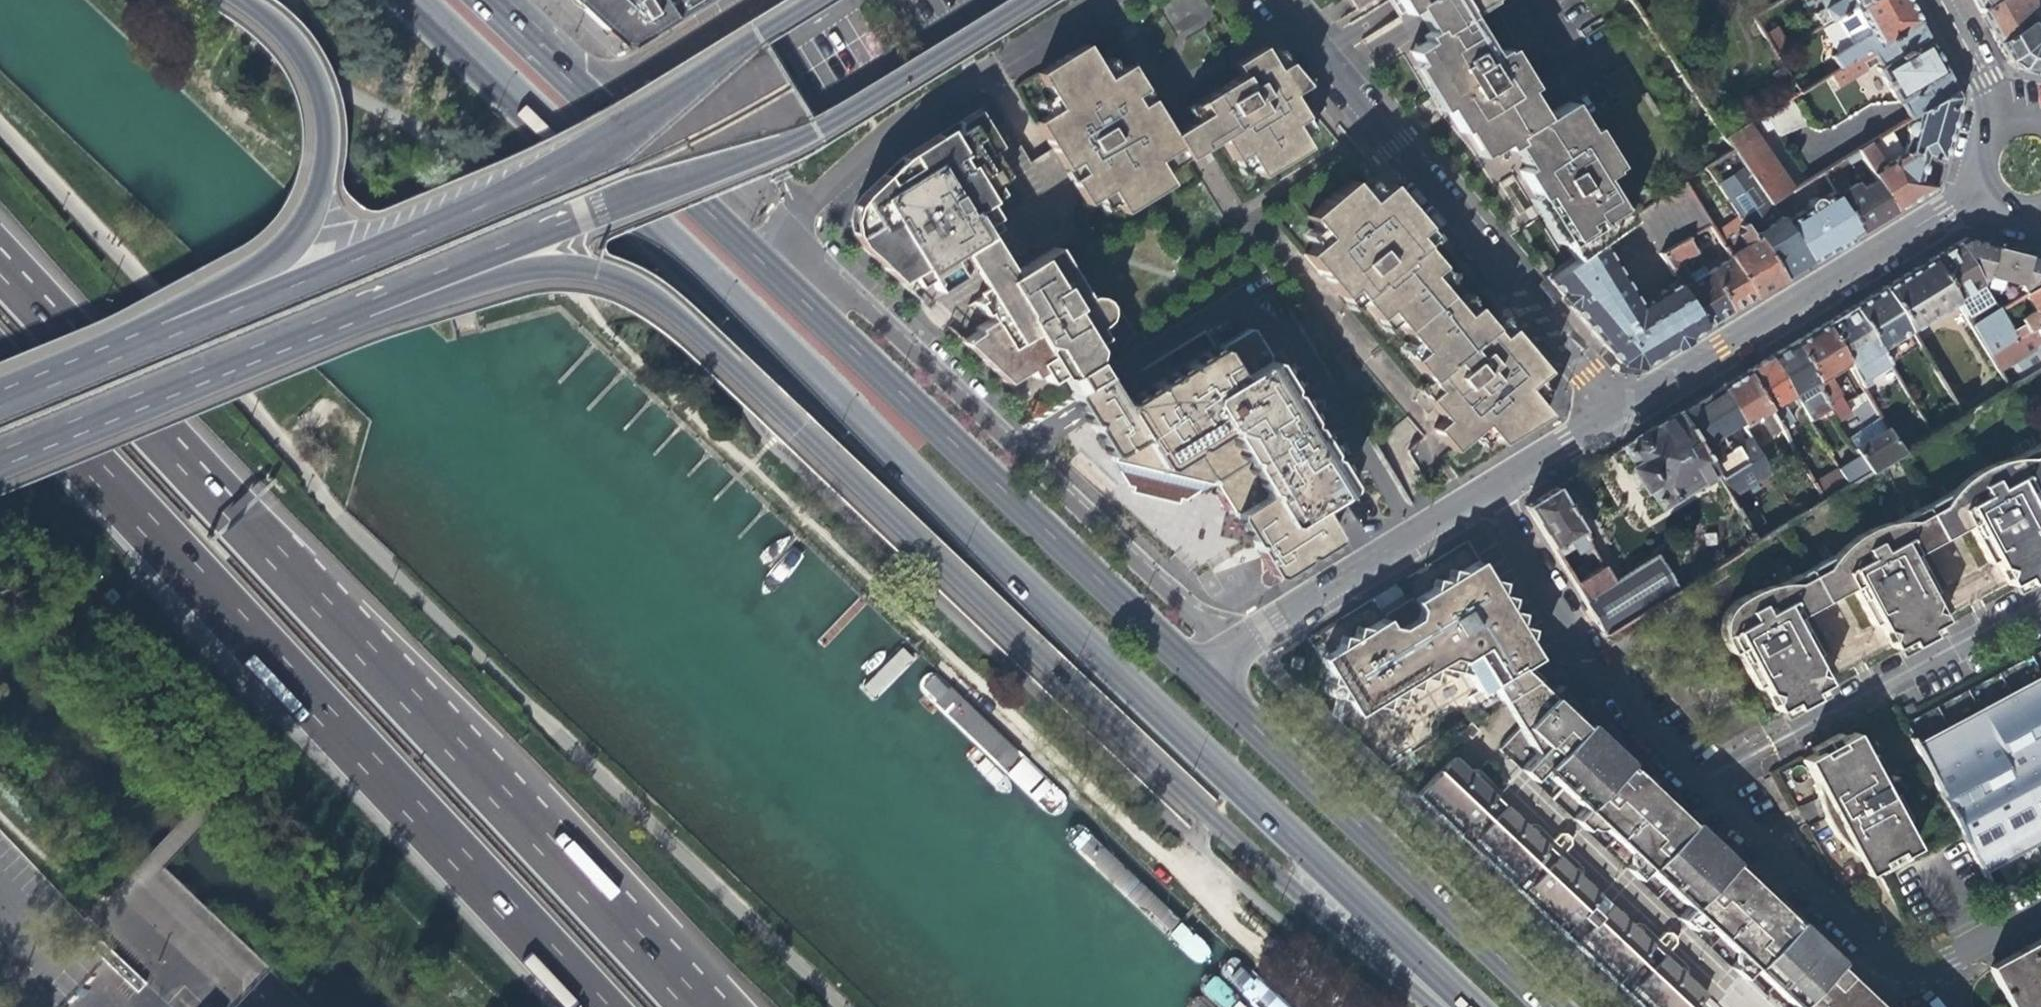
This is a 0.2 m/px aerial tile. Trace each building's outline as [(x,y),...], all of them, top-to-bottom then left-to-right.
[(623,52),(707,0),(568,0),(623,52)] [(1357,10),(1374,0),(1351,0),(1357,10)] [(1422,43),(1469,114),(1477,109),(1495,136),(1523,118),(1541,144),(1539,145),(1557,167),(1579,194),(1600,179),(1611,171),(1568,102),(1543,117),(1500,48),(1491,53),(1467,14),(1489,0),(1398,0),(1406,13),(1414,9),(1427,29),(1432,36),(1422,43)] [(1652,7),(1646,0),(1630,0),(1640,14),(1652,7)] [(1834,18),(1864,0),(1839,0),(1814,14),(1821,27),(1834,18)] [(1836,70),(1842,67),(1917,21),(1905,0),(1864,0),(1834,18),(1850,44),(1829,57),(1836,70)] [(1980,13),(2000,0),(1973,0),(1980,13)] [(1980,13),(1983,18),(1997,44),(2028,23),(2039,16),(2029,0),(2000,0),(1980,13)] [(2039,16),(2040,14),(2040,0),(2029,0),(2039,16)] [(1763,10),(1752,17),(1775,54),(1786,47),(1763,10)] [(2039,16),(2028,23),(2032,27),(2037,24),(2040,26),(2040,14),(2039,16)] [(1875,53),(1882,64),(1928,40),(1917,21),(1842,67),(1849,78),(1870,65),(1865,59),(1875,53)] [(2037,24),(2032,27),(2028,23),(1997,44),(2006,60),(2015,69),(2040,75),(2040,26),(2037,24)] [(1879,66),(1897,99),(1944,70),(1928,40),(1882,64),(1879,66)] [(1158,141),(1169,135),(1137,82),(1126,64),(1117,70),(1109,56),(1095,65),(1082,43),(1072,50),(1035,72),(1049,95),(1035,104),(1042,115),(1033,121),(1050,149),(1082,202),(1094,194),(1102,206),(1114,199),(1121,211),(1167,183),(1160,171),(1171,164),(1158,141)] [(1506,140),(1518,159),(1539,145),(1541,144),(1523,118),(1495,136),(1477,109),(1469,114),(1422,43),(1408,51),(1413,59),(1427,81),(1458,132),(1461,130),(1467,139),(1477,157),(1482,153),(1484,154),(1506,140)] [(1158,141),(1171,164),(1192,151),(1216,136),(1237,170),(1248,164),(1252,172),(1300,143),(1295,136),(1307,130),(1299,116),(1319,104),(1274,50),(1262,58),(1256,47),(1251,50),(1225,65),(1232,76),(1182,107),(1185,114),(1190,122),(1179,129),(1169,135),(1158,141)] [(1835,86),(1849,78),(1842,67),(1836,70),(1828,75),(1835,86)] [(1897,125),(1913,115),(1955,90),(1944,70),(1897,99),(1905,113),(1895,119),(1897,125)] [(1905,137),(1901,150),(1906,148),(1912,151),(1906,168),(1917,172),(1915,179),(1933,185),(1957,95),(1955,90),(1913,115),(1911,120),(1908,120),(1906,121),(1904,123),(1902,127),(1902,132),(1905,137)] [(1789,99),(1765,114),(1777,136),(1805,125),(1789,99)] [(995,150),(970,112),(897,157),(857,195),(850,205),(845,221),(847,236),(858,250),(869,260),(894,283),(903,292),(922,281),(928,291),(945,281),(944,279),(954,274),(959,271),(961,270),(957,264),(974,254),(985,247),(980,240),(975,231),(989,222),(981,208),(985,205),(996,198),(988,186),(1002,178),(988,154),(995,150)] [(1759,143),(1777,136),(1765,114),(1747,125),(1759,143)] [(1790,189),(1759,143),(1747,125),(1723,139),(1732,151),(1767,203),(1790,189)] [(1303,149),(1300,143),(1252,172),(1256,178),(1264,173),(1303,149)] [(1867,143),(1855,150),(1859,156),(1874,181),(1893,212),(1932,188),(1933,185),(1915,179),(1917,172),(1906,168),(1912,151),(1906,148),(1901,150),(1880,164),(1867,143)] [(1521,176),(1530,188),(1534,186),(1535,182),(1557,167),(1539,145),(1518,159),(1524,167),(1518,170),(1521,176)] [(1850,162),(1859,156),(1855,150),(1845,156),(1850,162)] [(1754,239),(1781,280),(1807,264),(1778,221),(1767,203),(1732,151),(1704,170),(1740,227),(1749,242),(1754,239)] [(1821,171),(1831,189),(1858,233),(1881,219),(1893,212),(1874,181),(1859,190),(1855,182),(1846,188),(1832,164),(1821,171)] [(1537,200),(1546,215),(1579,194),(1557,167),(1535,182),(1534,186),(1530,188),(1537,200)] [(1558,234),(1572,257),(1596,241),(1627,220),(1600,179),(1579,194),(1546,215),(1558,234)] [(1346,184),(1321,206),(1306,218),(1314,227),(1302,237),(1311,249),(1302,257),(1327,287),(1345,309),(1350,305),(1356,301),(1369,316),(1384,334),(1385,332),(1394,324),(1400,332),(1405,338),(1411,345),(1401,354),(1411,366),(1427,384),(1421,390),(1417,393),(1442,424),(1432,431),(1450,453),(1457,448),(1470,437),(1479,449),(1485,446),(1512,433),(1545,418),(1532,403),(1541,396),(1532,385),(1542,377),(1512,341),(1497,324),(1492,328),(1488,332),(1483,326),(1481,324),(1489,317),(1482,309),(1460,282),(1439,257),(1436,253),(1428,260),(1421,250),(1427,246),(1432,242),(1421,229),(1385,188),(1376,196),(1366,184),(1354,194),(1349,188),(1346,184)] [(1634,216),(1658,254),(1684,238),(1706,224),(1681,185),(1634,216)] [(1804,205),(1778,221),(1807,264),(1858,233),(1831,189),(1818,197),(1816,196),(1812,196),(1809,197),(1806,199),(1804,203),(1804,205)] [(1718,256),(1724,253),(1717,241),(1706,224),(1684,238),(1694,255),(1705,273),(1729,312),(1753,297),(1729,260),(1711,270),(1699,251),(1707,247),(1718,256)] [(1740,227),(1717,241),(1724,253),(1729,260),(1753,297),(1781,280),(1754,239),(1749,242),(1740,227)] [(1678,264),(1694,255),(1684,238),(1658,254),(1675,282),(1704,327),(1729,312),(1705,273),(1690,282),(1678,264)] [(1982,243),(1975,241),(1965,239),(1955,245),(1979,286),(1988,301),(1995,312),(2022,294),(2040,282),(2040,263),(2027,271),(1996,265),(1982,243)] [(1641,365),(1704,327),(1675,282),(1660,291),(1660,297),(1644,307),(1638,304),(1596,241),(1572,257),(1542,277),(1548,284),(1587,330),(1614,362),(1625,363),(1641,365)] [(1982,243),(1996,265),(2027,271),(2040,263),(2040,258),(2030,255),(2023,253),(2023,256),(1997,250),(1994,249),(1994,246),(1982,243)] [(1965,295),(1979,286),(1955,245),(1946,250),(1929,261),(1956,304),(1970,328),(1986,317),(1995,312),(1988,301),(1974,309),(1965,295)] [(1054,377),(1057,380),(1092,359),(1096,347),(1093,343),(1102,337),(1096,326),(1100,316),(1101,309),(1097,302),(1091,300),(1079,300),(1071,287),(1076,285),(1073,280),(1060,259),(1056,263),(1048,251),(1003,279),(1008,287),(1003,290),(983,302),(970,310),(978,322),(981,320),(986,327),(971,336),(974,340),(962,348),(1002,385),(1023,373),(1028,381),(1034,377),(1036,376),(1042,385),(1054,377)] [(1409,507),(1255,260),(1092,359),(1057,380),(1021,402),(1006,412),(1197,591),(1209,593),(1260,599),(1311,567),(1341,549),(1409,507)] [(1922,325),(1956,304),(1929,261),(1908,273),(1883,288),(1910,332),(1918,346),(1939,380),(1954,370),(1941,349),(1933,343),(1922,325)] [(2017,336),(2040,321),(2040,282),(2022,294),(2031,310),(2017,318),(2021,325),(2012,329),(2017,336)] [(1901,358),(1900,357),(1892,343),(1910,332),(1883,288),(1870,296),(1853,307),(1888,365),(1901,358)] [(1890,368),(1888,365),(1853,307),(1843,313),(1824,325),(1849,365),(1871,402),(1881,396),(1872,382),(1869,383),(1868,381),(1890,368)] [(1997,335),(1986,317),(1970,328),(1986,355),(2013,338),(2008,329),(1997,335)] [(2017,336),(2013,338),(1986,355),(1997,372),(2010,365),(2030,353),(2032,350),(2032,347),(2032,346),(2039,342),(2040,346),(2040,321),(2017,336)] [(1829,377),(1849,365),(1824,325),(1811,332),(1794,343),(1819,383),(1817,385),(1828,401),(1839,394),(1829,377)] [(1900,357),(1918,346),(1910,332),(1892,343),(1900,357)] [(1770,358),(1795,398),(1809,421),(1832,407),(1828,401),(1817,385),(1819,383),(1794,343),(1788,347),(1770,358)] [(1781,406),(1795,398),(1770,358),(1761,363),(1745,373),(1782,430),(1792,424),(1781,406)] [(2019,380),(2010,365),(1997,372),(2007,388),(2019,380)] [(1770,438),(1782,430),(1745,373),(1740,376),(1719,388),(1740,422),(1744,428),(1758,419),(1770,438)] [(1740,422),(1719,388),(1713,392),(1697,402),(1687,408),(1678,414),(1702,453),(1716,476),(1721,473),(1745,458),(1737,447),(1731,451),(1721,435),(1734,426),(1740,422)] [(1839,394),(1828,401),(1832,407),(1839,419),(1851,412),(1839,394)] [(1716,476),(1702,453),(1678,414),(1666,421),(1641,436),(1622,448),(1634,467),(1632,469),(1647,493),(1649,492),(1659,509),(1716,476)] [(1850,437),(1856,448),(1888,429),(1881,418),(1850,437)] [(1902,452),(1888,429),(1856,448),(1860,454),(1871,471),(1890,459),(1902,452)] [(1772,472),(1751,438),(1743,443),(1737,447),(1745,458),(1721,473),(1734,493),(1772,472)] [(1741,597),(1733,601),(1728,605),(1724,609),(1718,617),(1714,625),(1714,629),(1714,636),(1716,644),(1723,656),(1725,655),(1746,692),(1749,690),(1762,716),(1773,710),(1778,717),(1812,698),(1809,691),(1821,684),(1815,672),(1808,658),(1814,655),(1794,618),(1804,612),(1811,608),(1821,603),(1830,598),(1845,590),(1865,627),(1873,623),(1881,637),(1888,649),(1899,643),(1902,649),(1929,634),(1926,628),(1937,622),(1933,613),(1923,596),(1929,592),(1909,555),(1920,549),(1936,541),(1951,533),(1962,526),(1982,563),(1989,560),(1999,577),(2004,586),(2014,580),(2018,586),(2040,573),(2040,533),(2040,532),(2040,520),(2026,492),(2037,486),(2040,484),(2040,439),(2033,444),(1983,471),(1980,466),(1974,470),(1966,474),(1969,479),(1916,508),(1867,535),(1864,529),(1858,533),(1850,537),(1853,542),(1811,565),(1802,570),(1793,575),(1769,588),(1752,597),(1750,593),(1743,597),(1741,597)] [(1860,454),(1837,467),(1848,485),(1871,471),(1860,454)] [(1834,494),(1848,485),(1837,467),(1814,481),(1825,499),(1834,494)] [(1589,545),(1554,489),(1536,500),(1525,507),(1552,549),(1570,538),(1572,541),(1571,544),(1576,553),(1589,545)] [(1566,572),(1583,601),(1612,582),(1595,555),(1566,572)] [(1624,574),(1612,582),(1583,601),(1605,634),(1677,590),(1656,555),(1624,574)] [(1486,688),(1496,701),(1527,682),(1523,676),(1519,668),(1535,658),(1478,564),(1413,603),(1417,610),(1410,614),(1407,610),(1390,620),(1393,624),(1386,628),(1382,621),(1333,649),(1325,685),(1328,687),(1323,690),(1323,693),(1325,696),(1327,696),(1331,695),(1331,698),(1365,707),(1427,670),(1462,680),(1473,696),(1486,688)] [(1664,605),(1669,614),(1684,604),(1679,596),(1664,605)] [(1295,665),(1303,667),(1305,659),(1297,657),(1295,665)] [(2013,691),(1982,708),(1951,724),(1915,743),(1963,840),(1969,850),(1974,860),(1979,870),(1980,871),(2004,858),(2017,851),(2035,840),(2040,837),(2040,676),(2013,691)] [(1543,685),(1535,677),(1527,682),(1496,701),(1503,710),(1515,725),(1523,716),(1548,690),(1543,685)] [(1560,704),(1548,690),(1523,716),(1545,738),(1565,716),(1568,713),(1560,704)] [(1756,934),(1752,938),(1747,934),(1732,919),(1753,898),(1751,896),(1732,878),(1735,875),(1724,865),(1721,868),(1680,828),(1682,826),(1679,823),(1670,814),(1667,817),(1628,779),(1630,777),(1618,766),(1616,768),(1575,729),(1577,727),(1565,716),(1545,738),(1523,716),(1515,725),(1534,748),(1514,770),(1519,775),(1525,780),(1532,773),(1574,813),(1567,820),(1573,826),(1579,832),(1586,824),(1622,858),(1625,861),(1618,869),(1623,874),(1630,881),(1638,873),(1679,912),(1671,920),(1676,924),(1682,930),(1690,922),(1697,928),(1731,960),(1723,969),(1730,975),(1735,980),(1743,971),(1749,977),(1764,992),(1781,1006),(1810,1006),(1819,997),(1821,995),(1840,974),(1829,964),(1826,967),(1808,950),(1805,948),(1784,927),(1787,924),(1775,913),(1772,916),(1756,934)] [(1830,838),(1837,844),(1898,808),(1891,796),(1901,791),(1893,777),(1883,783),(1868,757),(1861,761),(1847,736),(1837,741),(1835,737),(1805,752),(1807,758),(1798,763),(1810,786),(1810,799),(1813,811),(1817,820),(1821,827),(1828,834),(1830,838)] [(1657,952),(1648,944),(1582,882),(1554,856),(1543,845),(1482,787),(1449,757),(1421,786),(1546,904),(1548,905),(1620,974),(1631,983),(1656,1006),(1688,1006),(1701,994),(1665,961),(1659,954),(1657,952)] [(1904,859),(1900,853),(1895,845),(1906,840),(1898,825),(1905,821),(1898,808),(1837,844),(1845,853),(1847,854),(1849,856),(1851,857),(1852,858),(1855,859),(1857,860),(1858,861),(1860,862),(1862,863),(1864,864),(1866,865),(1868,866),(1870,866),(1872,870),(1875,876),(1880,873),(1904,859)] [(1551,836),(1548,840),(1560,850),(1563,846),(1563,840),(1557,836),(1551,836)] [(1548,840),(1543,845),(1554,856),(1560,850),(1548,840)] [(1911,848),(1906,840),(1895,845),(1900,853),(1911,848)] [(1864,875),(1872,870),(1870,866),(1868,866),(1866,865),(1864,864),(1862,863),(1860,862),(1858,861),(1857,860),(1855,859),(1852,858),(1851,857),(1849,856),(1847,854),(1845,853),(1859,878),(1864,875)] [(1753,930),(1756,934),(1772,916),(1767,911),(1753,898),(1732,919),(1747,934),(1753,930)] [(1753,930),(1747,934),(1752,938),(1756,934),(1753,930)] [(1656,935),(1653,939),(1663,949),(1665,947),(1667,945),(1667,940),(1663,936),(1656,935)] [(98,939),(89,948),(137,992),(145,983),(98,939)] [(1648,944),(1657,952),(1663,949),(1653,939),(1648,944)] [(2030,947),(2031,950),(2008,962),(1990,971),(2010,1006),(2040,1006),(2040,942),(2030,947)]
